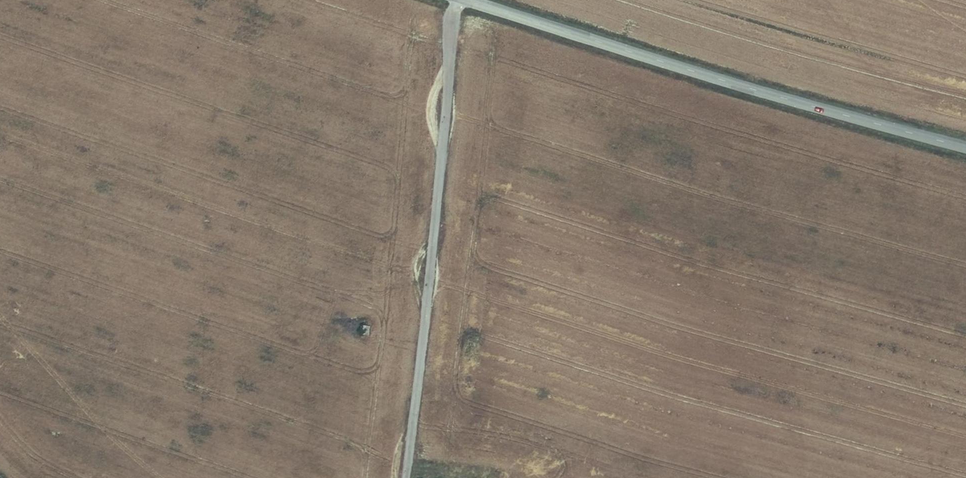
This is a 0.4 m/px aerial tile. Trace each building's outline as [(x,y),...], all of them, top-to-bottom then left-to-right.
[(368,334),(369,326),(361,326),(361,334),(368,334)]
